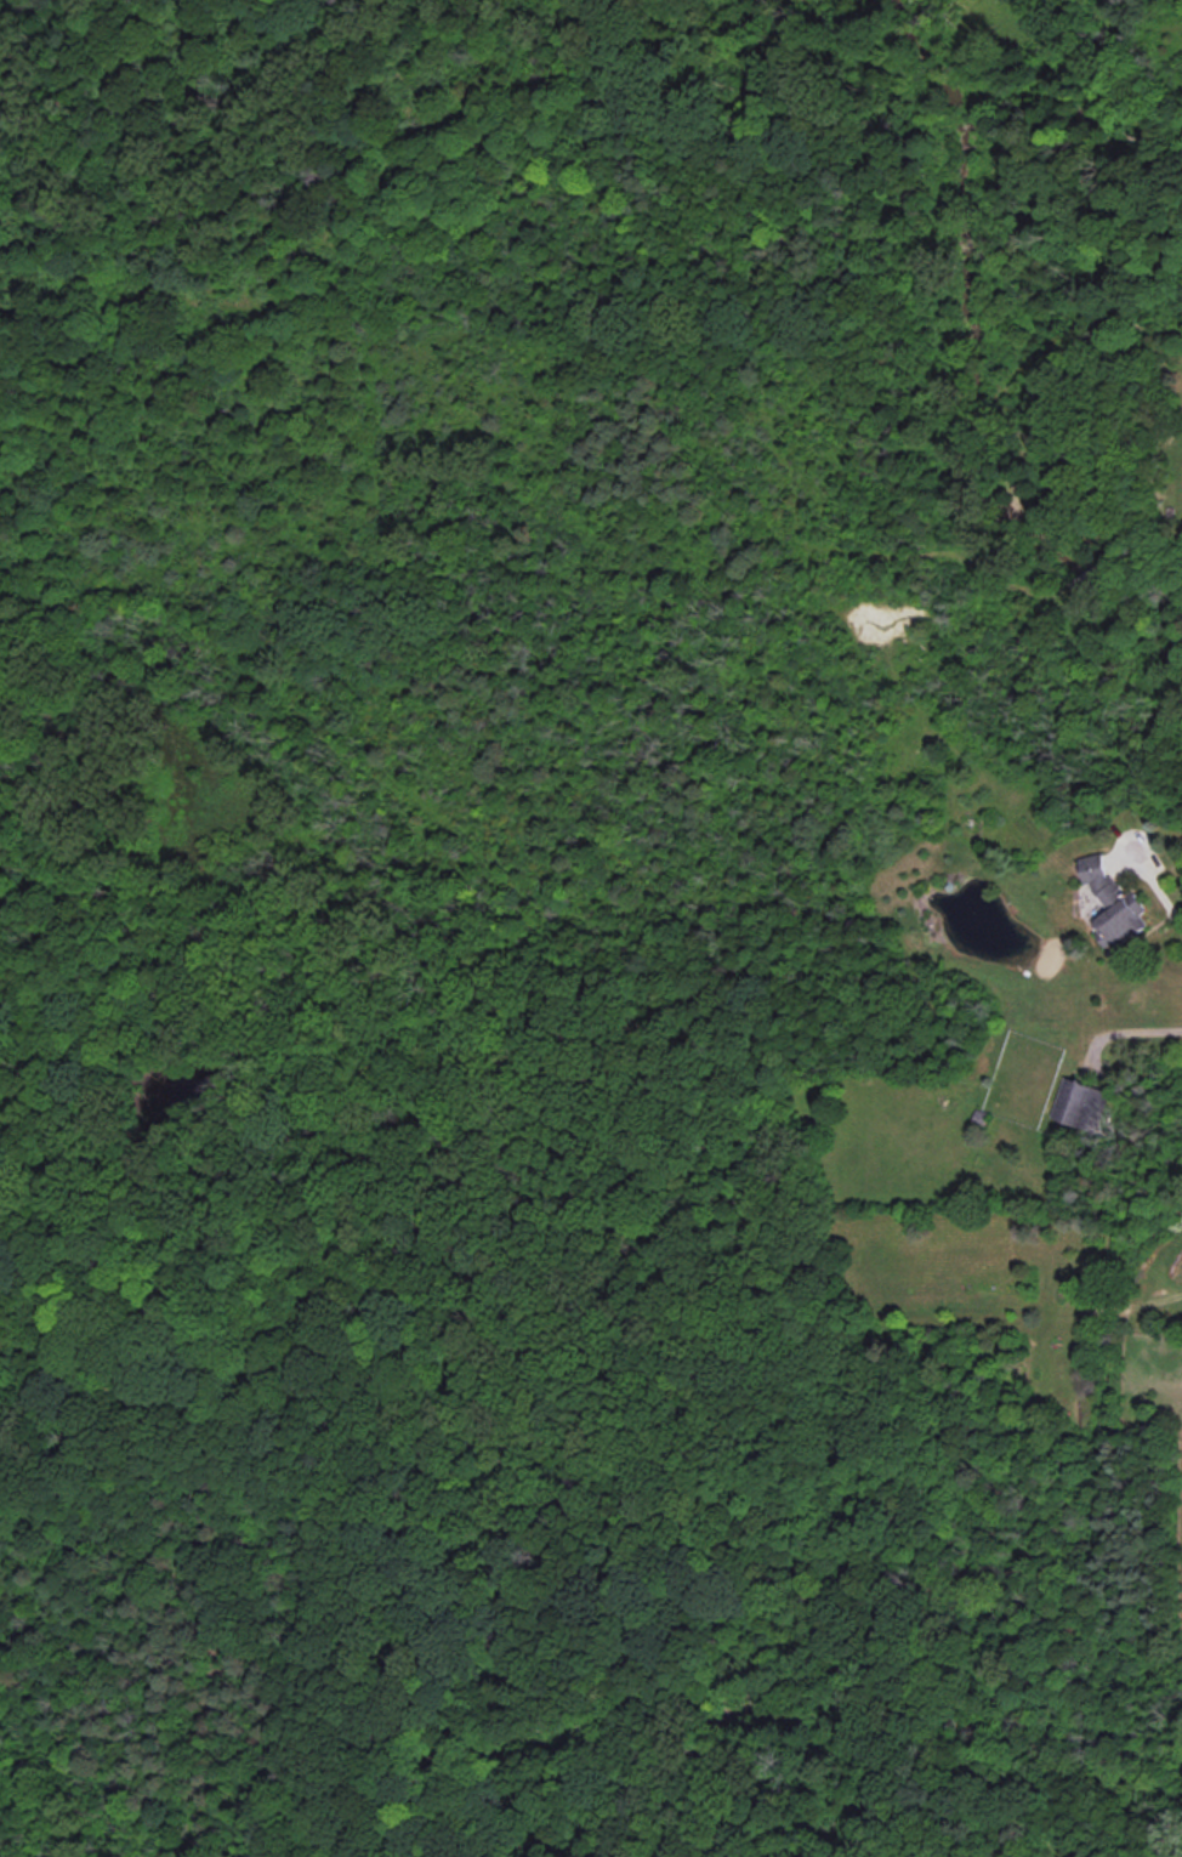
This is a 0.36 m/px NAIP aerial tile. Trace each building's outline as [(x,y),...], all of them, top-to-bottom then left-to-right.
[(1079,859),(1084,885),(1091,883),(1092,886),(1109,911),(1095,920),(1098,937),(1105,946),(1125,942),(1147,927),(1144,913),(1148,911),(1135,891),(1125,894),(1105,864),(1103,853),(1079,859)] [(1050,1116),(1092,1133),(1108,1092),(1066,1076),(1050,1116)]
